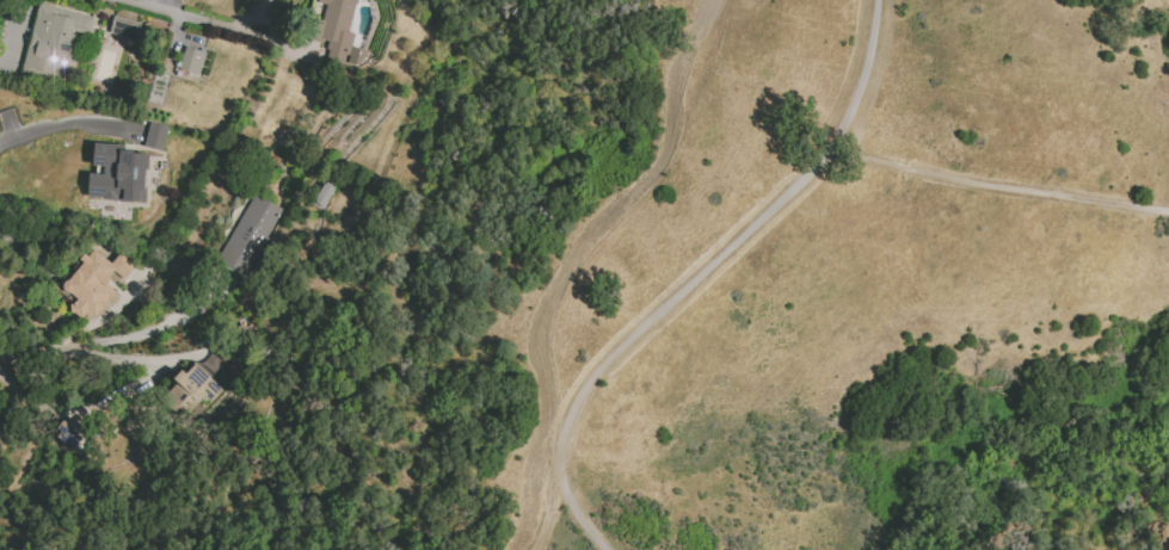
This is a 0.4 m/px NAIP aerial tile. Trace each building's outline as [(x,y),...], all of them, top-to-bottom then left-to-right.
[(316,1),(317,0),(354,0),(347,32),(353,35),(351,45),(364,50),(357,66),(333,58),(337,45),(314,41),(326,6),(316,1)] [(38,2),(93,17),(88,35),(75,32),(63,78),(20,66),(38,2)] [(139,23),(113,16),(108,33),(135,40),(139,23)] [(185,45),(204,51),(197,76),(178,69),(185,45)] [(148,122),(167,126),(161,152),(142,146),(148,122)] [(92,143),(123,146),(123,149),(148,153),(144,202),(86,199),(88,173),(103,174),(103,166),(91,165),(92,143)] [(322,209),(334,189),(324,182),(311,203),(322,209)] [(217,262),(254,194),(281,217),(245,282),(217,262)] [(116,293),(105,283),(114,273),(123,280),(135,267),(119,253),(110,263),(92,247),(57,287),(73,302),(69,307),(88,324),(116,293)] [(180,382),(197,363),(229,395),(213,410),(207,403),(198,414),(186,404),(192,397),(180,382)] [(54,438),(75,450),(87,429),(65,417),(54,438)]
